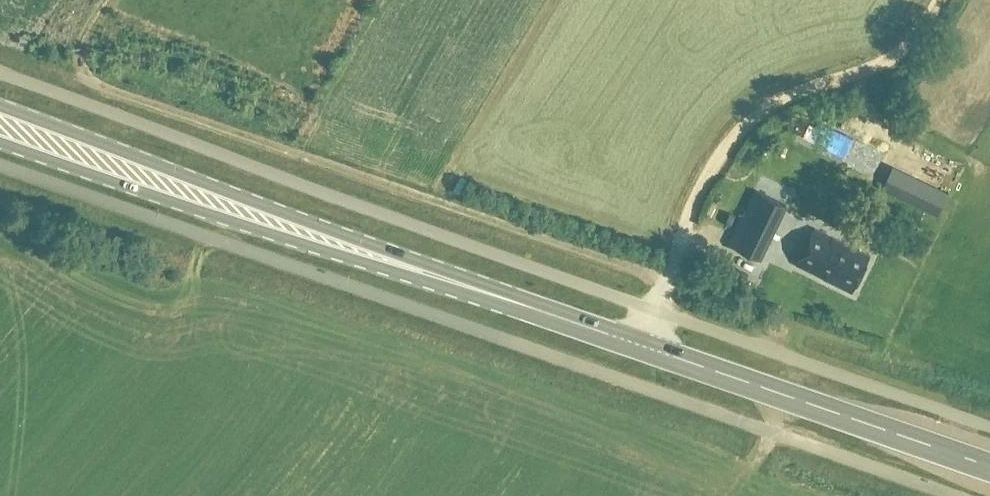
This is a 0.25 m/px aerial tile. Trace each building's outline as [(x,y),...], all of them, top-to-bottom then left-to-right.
[(735,234),(730,245),(760,259),(786,205),(755,191),(735,234)] [(872,241),(879,228),(867,222),(860,235),(872,241)] [(797,265),(852,292),(870,255),(815,229),(797,265)]
